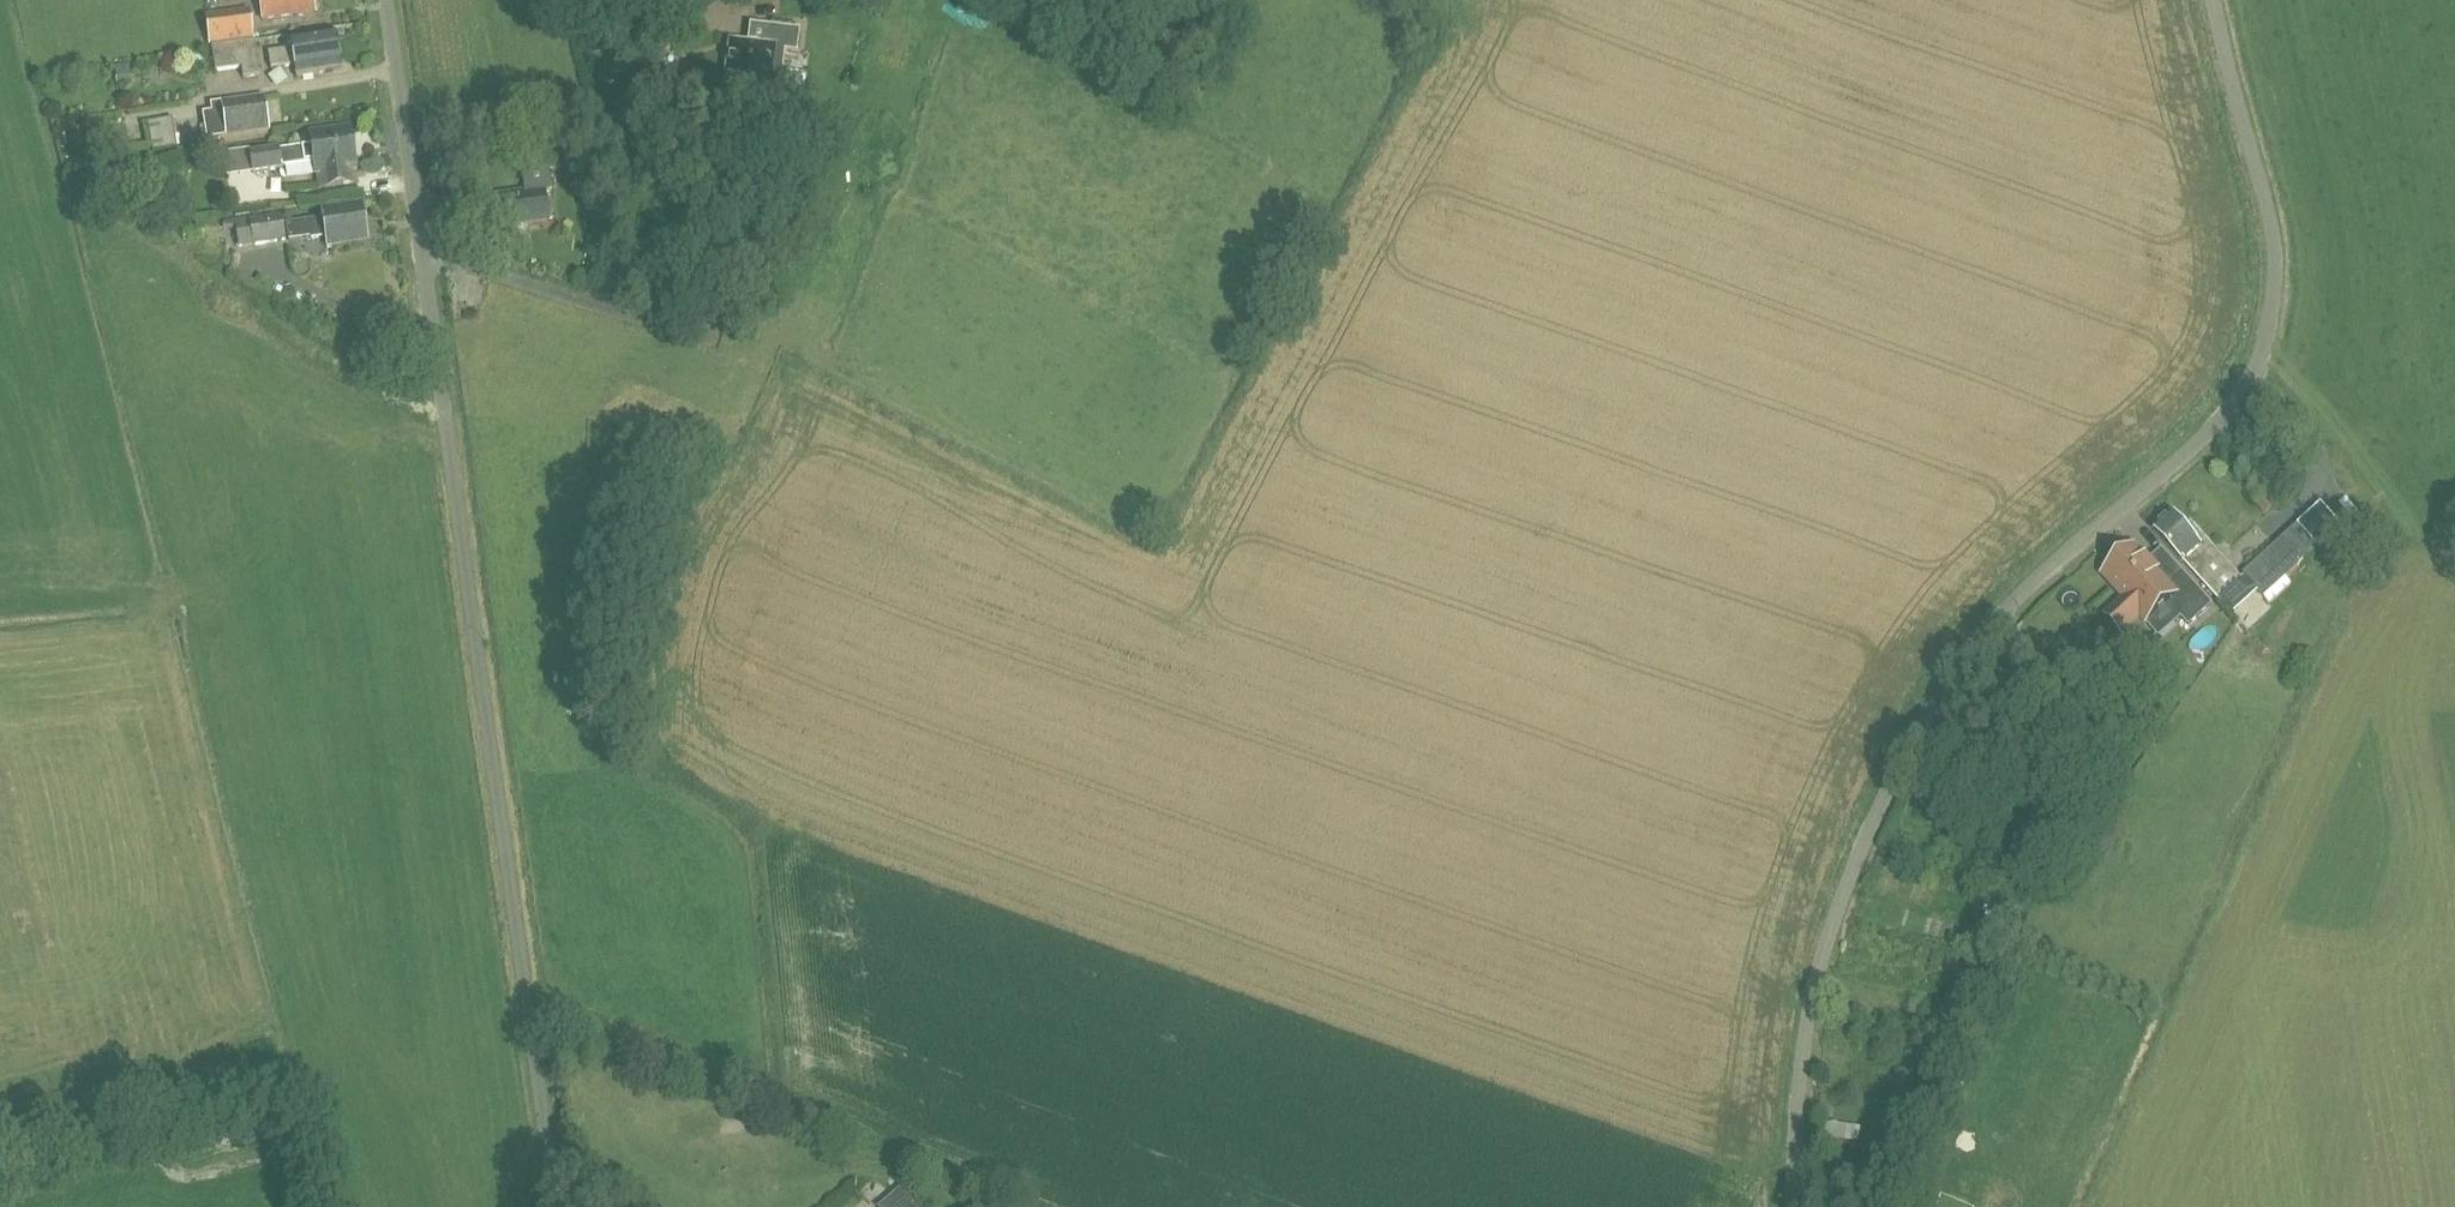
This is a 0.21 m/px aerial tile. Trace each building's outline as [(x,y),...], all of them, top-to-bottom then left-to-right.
[(262,20),(314,13),(312,0),(259,0),(262,20)] [(205,15),(208,48),(254,41),(249,9),(205,15)] [(800,30),(766,26),(764,48),(731,44),(724,101),(778,108),(784,52),(797,53),(800,30)] [(292,66),(293,75),(294,80),(318,76),(317,71),(339,67),(333,34),(291,41),(293,51),(269,55),(272,69),(292,66)] [(254,42),(211,48),(214,72),(241,68),(242,78),(259,76),(254,42)] [(200,53),(187,55),(189,65),(201,63),(200,53)] [(113,67),(115,85),(131,82),(129,65),(113,67)] [(211,114),(203,115),(206,140),(268,131),(264,97),(210,105),(211,114)] [(177,147),(171,119),(147,123),(151,152),(177,147)] [(255,173),(279,169),(322,163),(326,188),(350,184),(347,170),(355,168),(349,130),(310,136),(312,146),(282,151),(281,144),(251,149),(255,173)] [(120,153),(118,140),(103,143),(105,155),(120,153)] [(524,191),(479,198),(484,230),(549,220),(544,191),(549,190),(545,165),(521,169),(524,191)] [(361,205),(321,211),(322,218),(285,224),(288,242),(310,238),(310,240),(325,237),(327,248),(367,242),(361,205)] [(282,215),(233,222),(235,231),(237,248),(286,241),(282,215)] [(182,228),(183,242),(205,240),(202,226),(182,228)] [(277,284),(272,295),(291,304),(296,293),(296,292),(294,289),(290,287),(285,288),(277,284)] [(2343,526),(2322,503),(2243,574),(2263,597),(2290,574),(2343,526)] [(2172,513),(2154,529),(2217,601),(2241,580),(2191,523),(2185,528),(2172,513)] [(2140,615),(2146,621),(2168,601),(2189,625),(2211,605),(2183,574),(2169,586),(2135,548),(2104,575),(2126,599),(2105,619),(2119,634),(2140,615)] [(881,1206),(882,1206),(917,1206),(902,1189),(881,1206)] [(1890,1206),(1908,1206),(1909,1203),(1910,1200),(1892,1196),(1892,1199),(1890,1206)]
